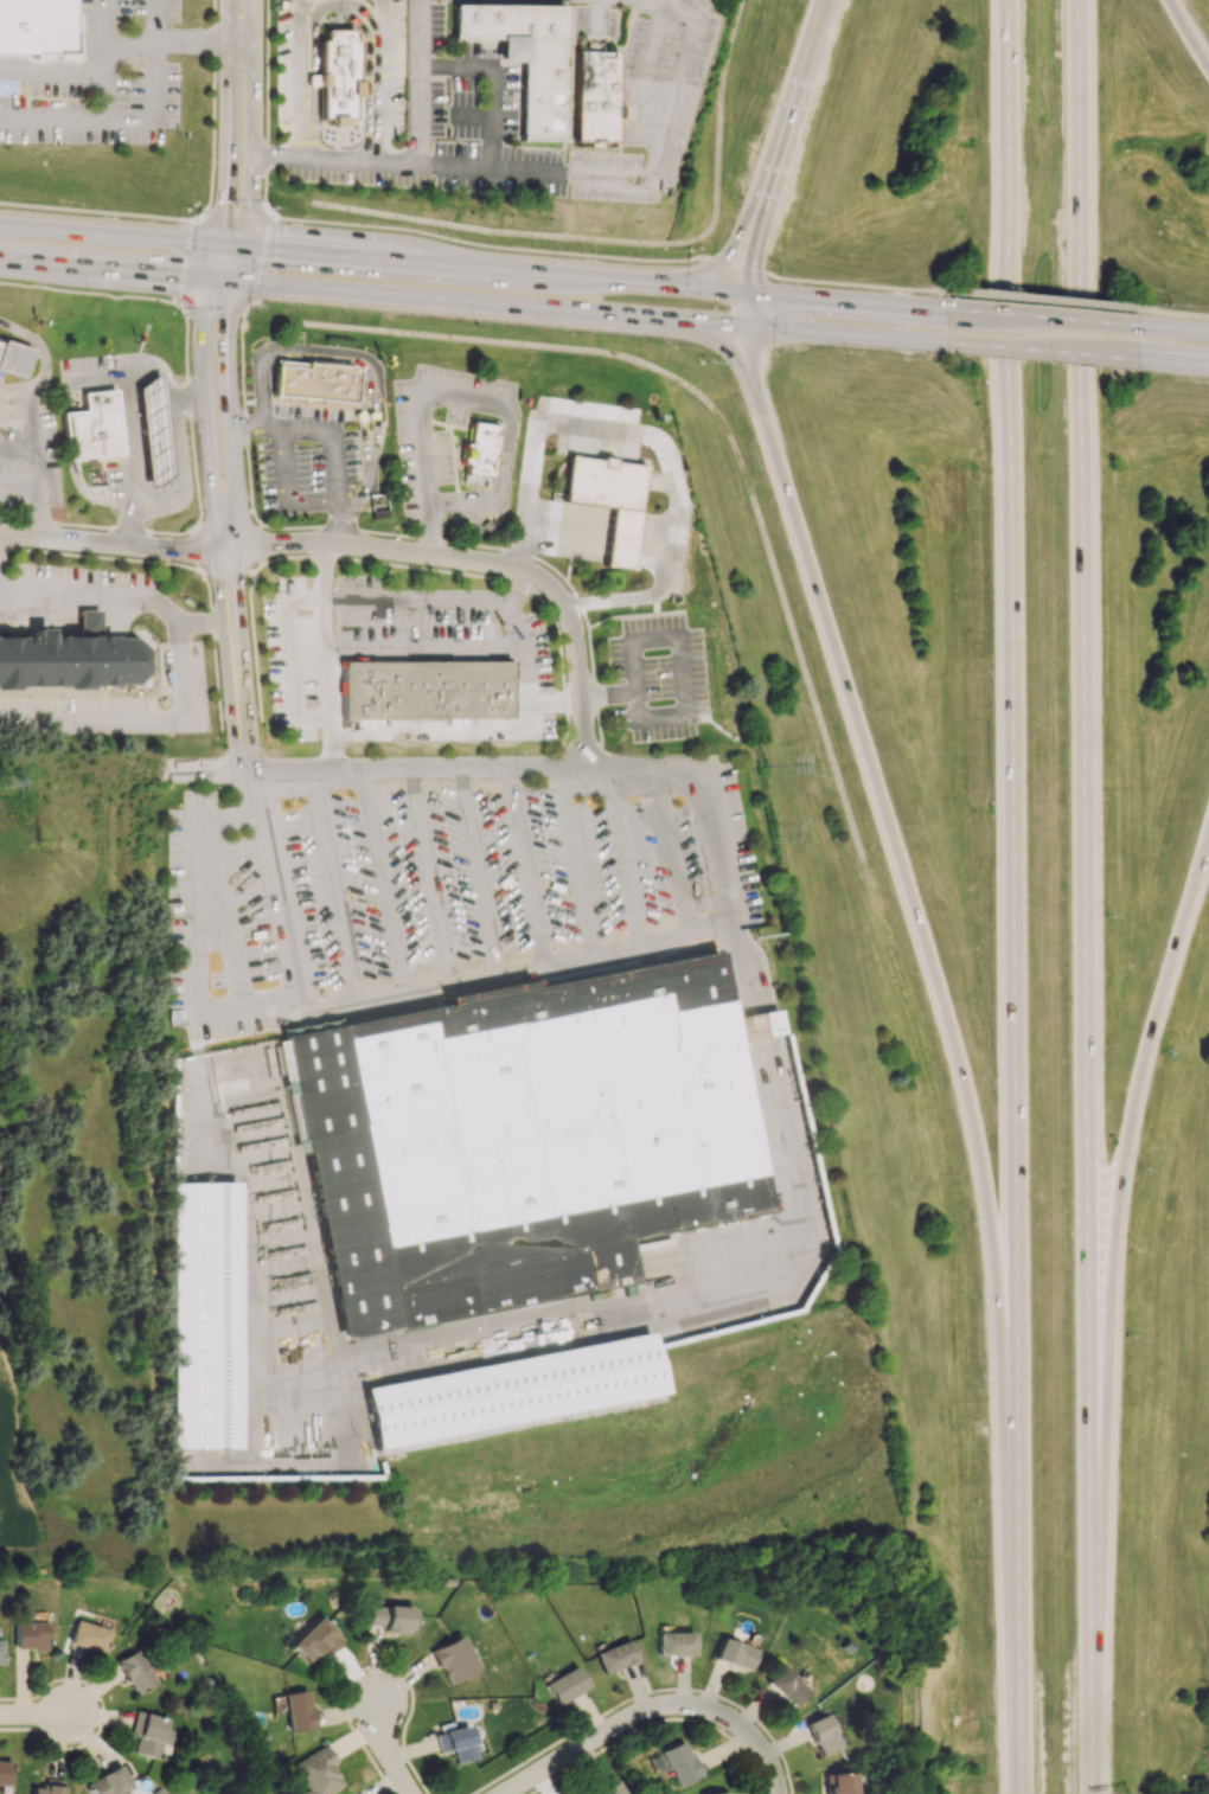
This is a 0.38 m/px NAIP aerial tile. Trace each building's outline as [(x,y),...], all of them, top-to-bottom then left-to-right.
[(36,52),(0,52),(0,0),(72,0),(72,9),(72,53),(36,52)] [(454,4),(563,4),(562,143),(520,142),(522,38),(453,38),(454,4)] [(36,52),(72,53),(72,9),(82,9),(82,59),(49,59),(36,59),(36,52)] [(325,30),(335,30),(352,30),(352,92),(352,118),(325,118),(325,30)] [(576,50),(618,51),(616,143),(575,143),(576,50)] [(0,340),(0,370),(20,377),(28,350),(0,340)] [(271,395),(352,403),(356,369),(275,361),(271,395)] [(160,377),(138,378),(145,483),(167,481),(160,377)] [(115,389),(81,392),(83,410),(62,412),(66,459),(120,454),(115,389)] [(498,423),(491,479),(463,475),(471,419),(498,423)] [(639,507),(640,507),(631,571),(603,568),(612,507),(562,500),(568,454),(645,464),(639,507)] [(98,610),(77,610),(77,633),(98,633),(98,610)] [(148,685),(0,685),(0,636),(148,636),(148,685)] [(508,660),(510,718),(343,719),(343,661),(358,661),(508,660)] [(511,874),(500,883),(497,878),(506,869),(511,874)] [(557,880),(569,884),(567,891),(555,886),(557,880)] [(250,931),(262,929),(263,936),(251,938),(250,931)] [(339,1333),(411,1319),(632,1275),(623,1237),(766,1209),(715,953),(522,991),(456,1004),(280,1040),(339,1333)] [(749,1039),(782,1032),(777,1009),(744,1016),(749,1039)] [(172,1184),(173,1449),(241,1449),(237,1183),(172,1184)] [(659,1397),(649,1337),(362,1384),(372,1444),(659,1397)] [(381,1633),(407,1634),(408,1607),(368,1606),(367,1625),(381,1626),(381,1633)] [(310,1667),(339,1637),(317,1616),(288,1646),(310,1667)] [(68,1643),(104,1654),(111,1630),(75,1619),(68,1643)] [(47,1622),(14,1622),(13,1649),(47,1649),(47,1622)] [(657,1633),(657,1656),(693,1655),(692,1633),(657,1633)] [(445,1685),(476,1669),(459,1635),(428,1651),(445,1685)] [(712,1658),(746,1671),(754,1651),(720,1638),(712,1658)] [(594,1653),(602,1673),(635,1660),(627,1640),(594,1653)] [(155,1685),(141,1649),(118,1658),(132,1694),(155,1685)] [(556,1706),(586,1687),(573,1665),(543,1684),(556,1706)] [(763,1683),(790,1707),(806,1691),(779,1666),(763,1683)] [(284,1693),(287,1732),(311,1730),(308,1691),(284,1693)] [(133,1753),(155,1759),(159,1743),(170,1745),(174,1730),(164,1728),(166,1719),(135,1711),(129,1736),(137,1737),(133,1753)] [(803,1722),(817,1756),(838,1747),(824,1714),(803,1722)] [(454,1763),(474,1759),(467,1726),(434,1732),(439,1752),(451,1749),(454,1763)] [(662,1749),(674,1785),(697,1778),(684,1741),(662,1749)] [(304,1791),(302,1792),(303,1793),(326,1793),(342,1787),(324,1747),(291,1762),(304,1791)] [(0,1760),(0,1785),(10,1785),(10,1761),(0,1760)] [(131,1787),(120,1765),(84,1783),(90,1793),(117,1793),(131,1787)] [(849,1773),(822,1774),(823,1793),(850,1793),(849,1773)] [(614,1780),(591,1793),(622,1793),(614,1780)] [(31,1785),(31,1793),(63,1793),(63,1787),(31,1785)]
